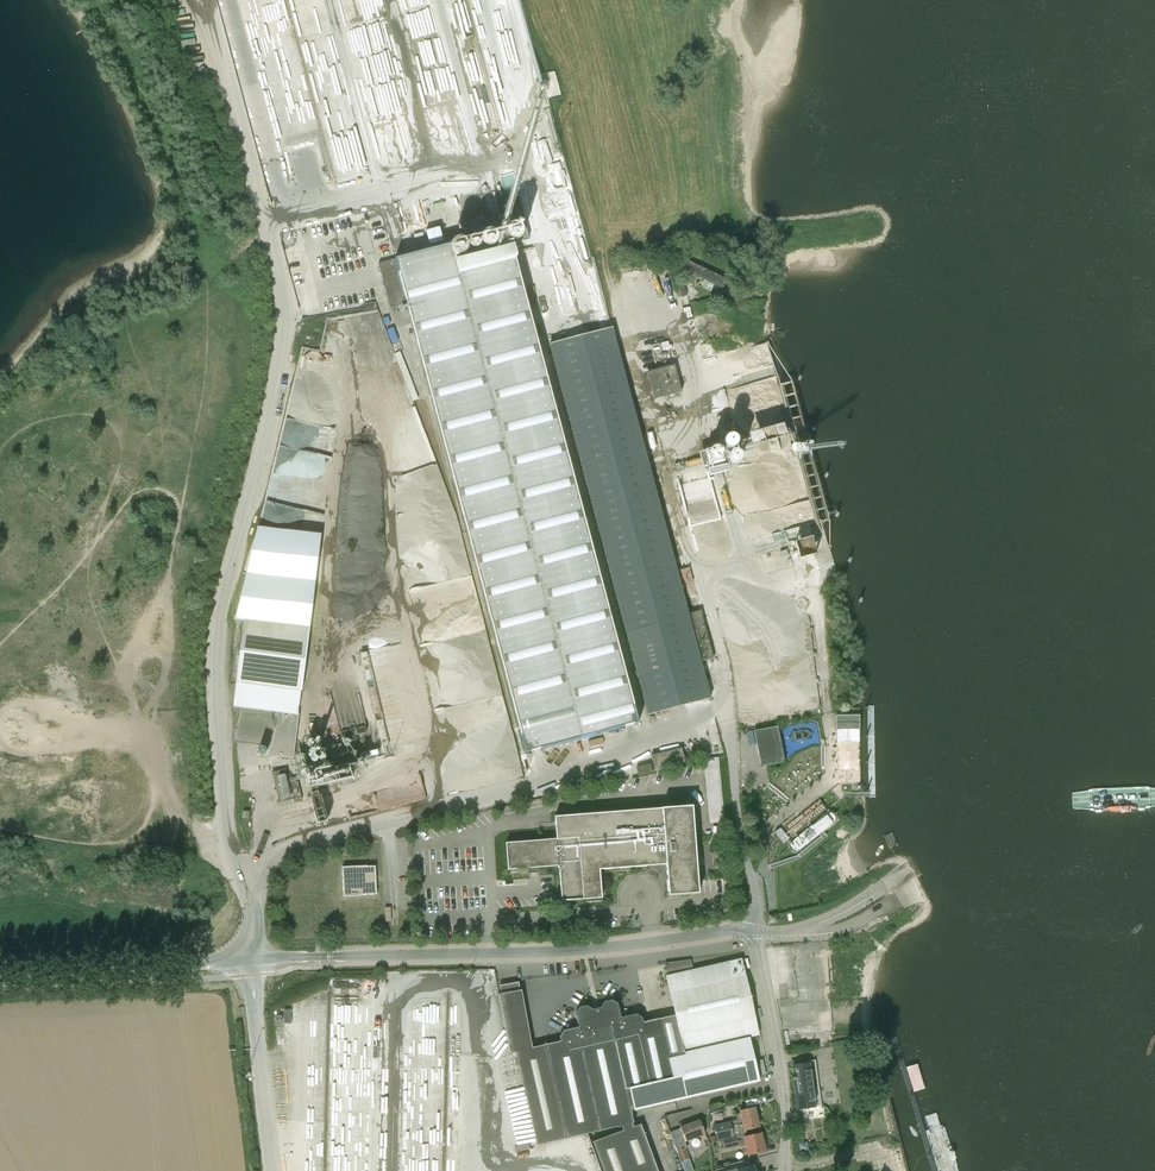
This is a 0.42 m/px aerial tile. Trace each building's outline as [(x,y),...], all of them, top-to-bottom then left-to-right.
[(549,97),(560,93),(553,71),(542,74),(549,97)] [(526,753),(639,723),(533,325),(541,323),(537,306),(528,308),(510,242),(528,237),(525,224),(378,263),(389,307),(406,303),(526,753)] [(422,231),(425,239),(438,235),(435,227),(422,231)] [(679,272),(757,304),(762,293),(684,261),(679,272)] [(688,614),(657,495),(612,326),(548,343),(559,383),(648,714),(711,697),(701,661),(713,658),(700,610),(688,614)] [(681,392),(674,365),(647,372),(654,399),(681,392)] [(767,425),(731,432),(736,457),(772,450),(767,425)] [(701,473),(713,472),(712,451),(693,452),(694,466),(701,465),(701,473)] [(274,711),(273,716),(238,712),(234,743),(269,747),(268,756),(294,759),(299,714),(274,711)] [(754,731),(761,766),(785,761),(778,726),(754,731)] [(723,819),(719,758),(703,759),(707,820),(723,819)] [(653,772),(651,764),(637,767),(638,775),(653,772)] [(302,800),(301,793),(298,782),(290,783),(287,769),(272,772),(279,803),(294,799),(294,802),(302,800)] [(318,794),(305,795),(308,822),(322,820),(318,794)] [(835,804),(775,850),(785,863),(846,817),(835,804)] [(805,821),(821,811),(817,804),(801,814),(805,821)] [(558,866),(561,901),(601,898),(599,869),(666,864),(668,896),(699,893),(692,806),(554,817),(556,839),(505,843),(508,870),(558,866)] [(360,896),(360,895),(377,894),(375,866),(358,867),(358,866),(342,867),(344,897),(360,896)] [(505,1030),(509,1053),(515,1052),(536,1145),(622,1126),(624,1131),(593,1142),(604,1170),(656,1170),(640,1125),(633,1128),(631,1124),(632,1124),(634,1123),(630,1111),(633,1110),(635,1110),(759,1082),(754,1059),(750,1038),(759,1035),(742,959),(693,970),(691,960),(670,962),(672,972),(667,973),(668,976),(666,976),(675,1016),(643,1023),(642,1018),(636,1014),(621,1017),(618,1004),(612,1000),(604,1002),(600,1008),(593,1009),(587,1006),(579,1007),(575,1013),(578,1027),(563,1031),(560,1037),(561,1042),(532,1048),(522,990),(520,991),(518,982),(500,986),(501,994),(498,995),(505,1030)] [(794,1097),(800,1097),(801,1102),(813,1101),(809,1064),(792,1066),(793,1077),(791,1077),(791,1079),(792,1079),(794,1097)] [(718,1140),(722,1139),(737,1135),(737,1136),(747,1134),(746,1130),(759,1127),(754,1108),(740,1111),(741,1113),(736,1115),(737,1120),(714,1125),(718,1140)] [(675,1145),(677,1151),(685,1148),(687,1147),(685,1141),(705,1134),(700,1120),(680,1127),(680,1129),(670,1132),(675,1145)] [(737,1135),(722,1139),(724,1149),(739,1145),(740,1146),(746,1145),(748,1155),(765,1151),(761,1134),(747,1137),(747,1134),(737,1136),(737,1135)] [(685,1148),(677,1151),(681,1162),(689,1159),(685,1148)] [(754,1166),(749,1167),(748,1160),(723,1166),(724,1168),(716,1170),(717,1170),(755,1170),(754,1166)]
